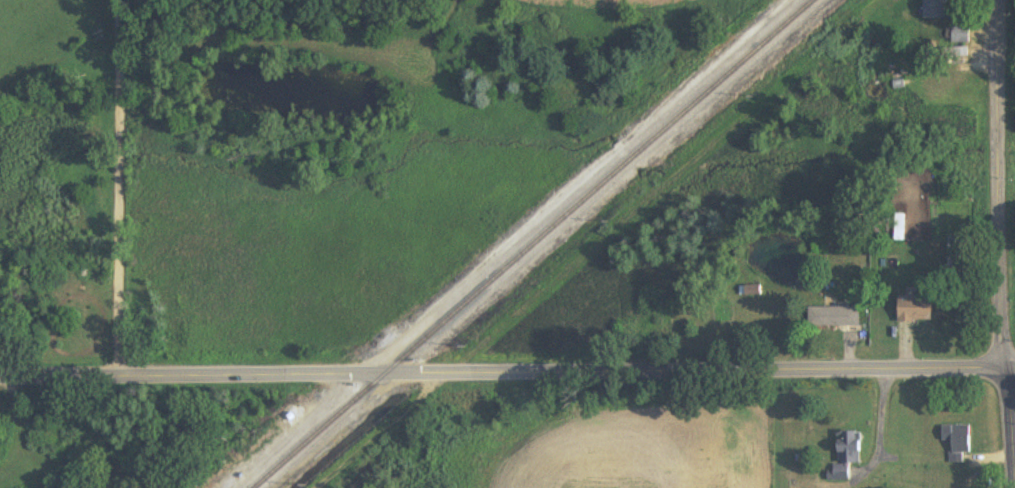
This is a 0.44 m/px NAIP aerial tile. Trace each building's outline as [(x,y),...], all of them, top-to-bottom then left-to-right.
[(945,20),(945,0),(924,0),(924,20),(945,20)] [(970,28),(951,28),(951,45),(970,45),(970,28)] [(953,55),(965,57),(966,51),(954,48),(953,55)] [(894,214),(894,242),(905,242),(905,214),(894,214)] [(948,275),(960,275),(960,238),(948,238),(948,275)] [(932,297),(899,297),(899,323),(932,323),(932,297)] [(860,308),(809,308),(809,328),(860,328),(860,308)] [(970,455),(970,427),(942,427),(942,443),(950,443),(950,464),(963,464),(963,455),(970,455)] [(860,433),(839,433),(840,466),(830,466),(830,481),(850,481),(849,464),(860,464),(860,433)]
